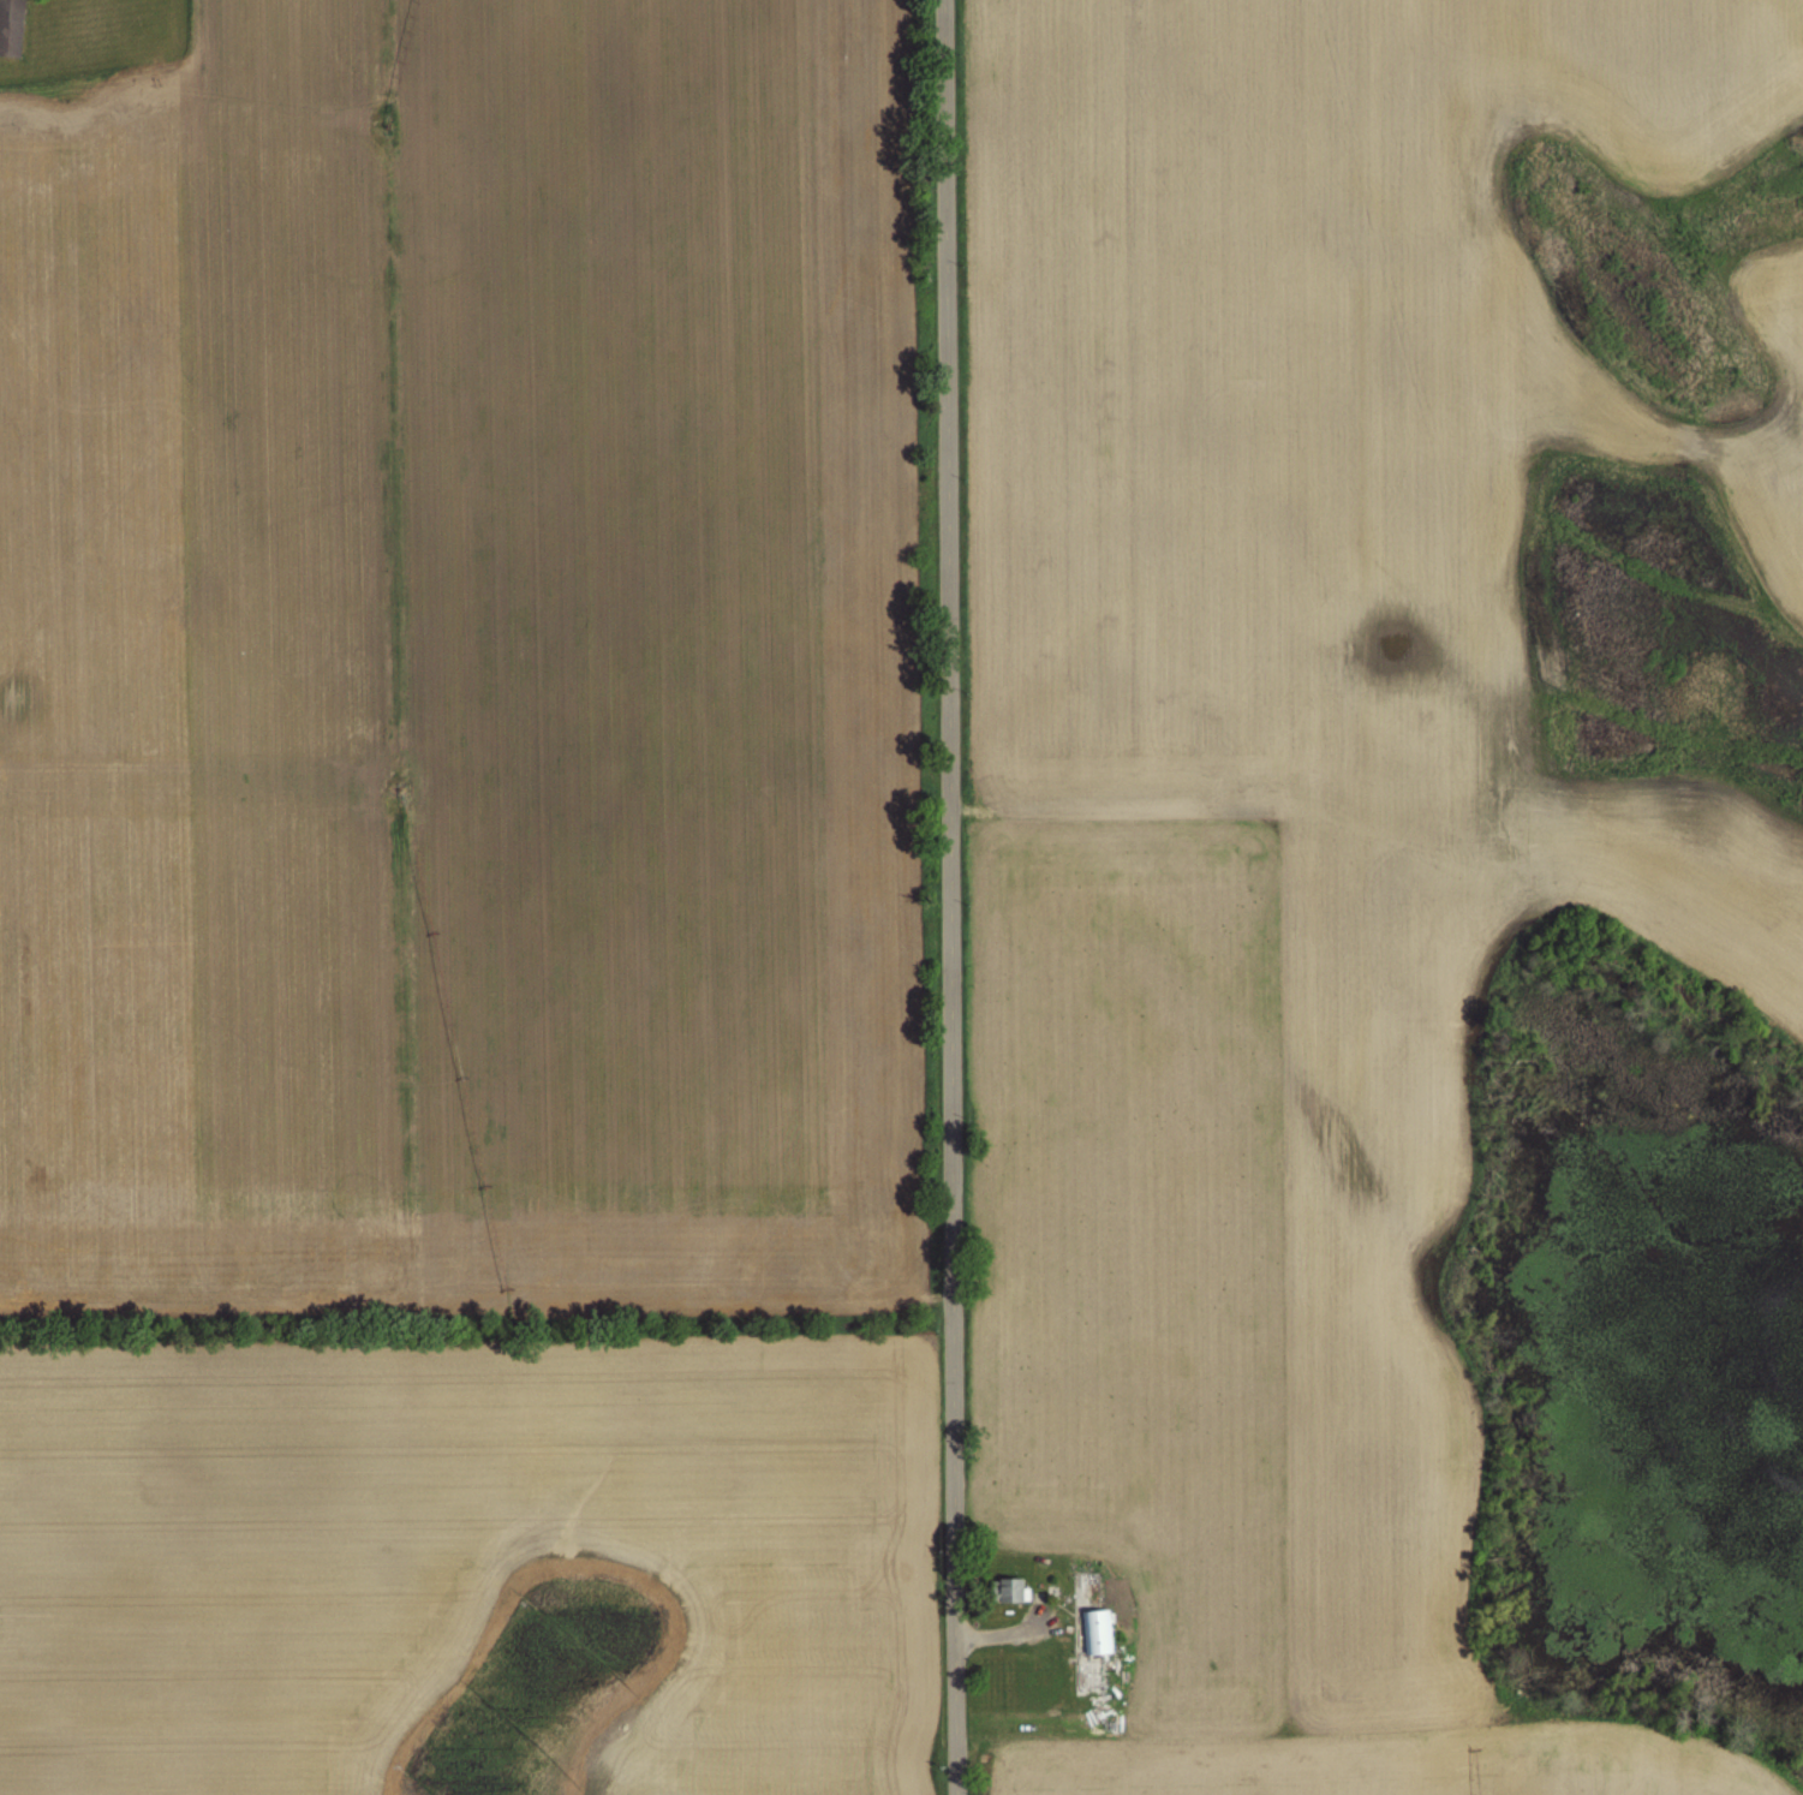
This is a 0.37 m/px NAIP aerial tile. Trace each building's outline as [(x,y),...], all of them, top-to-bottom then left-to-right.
[(23,57),(25,0),(0,0),(0,57),(23,57)] [(1073,1572),(1073,1696),(1101,1696),(1101,1572),(1073,1572)] [(998,1603),(1023,1603),(1023,1579),(998,1579),(998,1603)]
